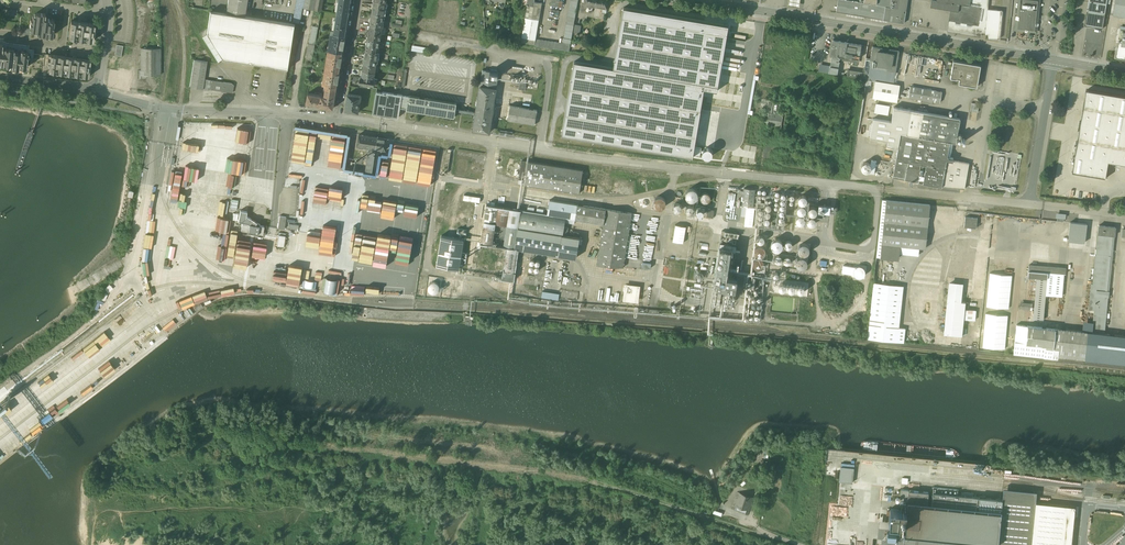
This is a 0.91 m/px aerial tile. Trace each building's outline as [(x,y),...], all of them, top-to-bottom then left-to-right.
[(227,13),(246,16),(249,0),(229,0),(227,13)] [(294,17),(302,18),(304,7),(315,9),(312,25),(320,27),(325,0),(297,0),(294,17)] [(337,13),(348,15),(351,0),(339,0),(337,13)] [(536,38),(535,45),(569,51),(578,0),(570,0),(563,43),(536,38)] [(850,0),(839,0),(837,11),(904,23),(908,0),(864,0),(864,2),(850,0)] [(934,0),(932,0),(931,7),(951,10),(959,11),(960,4),(937,0),(934,0)] [(960,4),(959,11),(951,10),(948,32),(981,37),(981,34),(985,34),(987,10),(988,0),(970,0),(970,6),(960,4)] [(1015,30),(1018,30),(1036,32),(1038,32),(1041,0),(1018,0),(1015,30)] [(1085,25),(1103,28),(1108,0),(1089,0),(1085,25)] [(1113,16),(1124,18),(1124,0),(1116,0),(1113,16)] [(386,3),(374,1),(373,7),(385,9),(386,3)] [(385,9),(373,7),(372,13),(384,15),(385,9)] [(728,25),(623,7),(613,68),(574,61),(561,134),(692,157),(693,155),(694,146),(704,89),(717,91),(728,25)] [(18,10),(2,8),(1,15),(17,17),(18,10)] [(1002,11),(987,10),(985,34),(989,35),(988,38),(999,40),(1002,11)] [(297,26),(211,12),(208,33),(203,36),(221,63),(225,60),(290,71),(297,26)] [(42,13),(36,13),(36,16),(33,16),(32,20),(31,19),(30,27),(34,28),(34,30),(40,31),(40,33),(45,33),(45,32),(48,33),(47,35),(53,36),(55,20),(50,20),(50,19),(46,18),(46,19),(45,19),(46,14),(42,13)] [(348,15),(337,13),(334,32),(345,34),(348,15)] [(384,15),(372,13),(371,20),(383,22),(384,15)] [(539,19),(526,17),(521,41),(535,44),(535,39),(539,19)] [(383,22),(371,20),(370,26),(382,28),(383,22)] [(95,24),(71,21),(69,37),(93,40),(95,24)] [(0,22),(0,29),(14,31),(15,24),(0,22)] [(382,28),(370,26),(369,33),(381,35),(382,28)] [(334,32),(331,32),(328,49),(343,52),(345,34),(334,32)] [(368,39),(380,41),(381,35),(369,33),(368,39)] [(380,41),(368,39),(367,45),(379,47),(380,41)] [(861,44),(847,42),(839,41),(839,40),(833,39),(831,52),(831,54),(832,54),(831,59),(831,60),(829,73),(837,74),(840,60),(845,61),(845,60),(859,62),(861,44)] [(0,43),(0,62),(11,63),(11,67),(18,68),(19,66),(26,66),(28,52),(23,51),(24,49),(20,49),(20,51),(17,50),(17,51),(13,51),(14,49),(4,47),(2,46),(2,43),(0,43)] [(379,47),(367,45),(366,52),(378,54),(379,47)] [(1122,46),(1118,45),(1116,58),(1124,59),(1124,47),(1122,46)] [(899,51),(872,46),(870,60),(873,60),(875,61),(875,64),(874,68),(895,71),(899,51)] [(161,48),(141,48),(141,74),(161,74),(161,48)] [(343,52),(328,49),(326,66),(340,69),(343,52)] [(378,54),(366,52),(364,58),(377,60),(378,54)] [(906,53),(902,66),(906,67),(908,62),(906,61),(907,58),(910,59),(911,55),(906,53)] [(90,59),(48,54),(47,65),(49,66),(49,70),(88,75),(90,59)] [(377,60),(364,58),(363,65),(376,66),(377,60)] [(207,61),(194,59),(190,86),(232,92),(234,84),(232,83),(205,79),(207,61)] [(871,80),(873,80),(894,83),(895,71),(874,68),(875,64),(872,64),(873,60),(870,60),(866,59),(864,72),(858,71),(857,77),(871,80)] [(977,87),(980,65),(953,60),(950,78),(957,79),(956,78),(959,79),(959,84),(977,87)] [(376,66),(363,65),(362,71),(375,73),(376,66)] [(340,69),(326,66),(323,83),(326,84),(337,86),(340,69)] [(858,71),(849,69),(848,76),(857,77),(858,71)] [(499,72),(481,70),(472,131),(490,134),(499,72)] [(375,73),(362,71),(361,77),(374,79),(375,73)] [(112,75),(111,85),(125,87),(126,78),(112,75)] [(361,77),(360,77),(359,83),(374,86),(375,79),(374,79),(361,77)] [(875,81),(872,98),(896,102),(899,85),(875,81)] [(337,86),(326,84),(324,90),(325,90),(324,96),(335,97),(337,86)] [(910,87),(908,97),(940,103),(942,92),(910,87)] [(1087,90),(1073,172),(1106,178),(1109,162),(1124,164),(1124,96),(1087,90)] [(372,114),(398,118),(400,108),(402,95),(376,91),(372,114)] [(319,95),(308,93),(306,103),(318,105),(319,95)] [(362,96),(348,94),(345,110),(359,112),(362,96)] [(324,96),(319,95),(318,105),(334,108),(335,97),(324,96)] [(406,109),(408,96),(402,95),(400,108),(406,109)] [(454,118),(457,103),(409,96),(408,96),(406,109),(406,110),(454,118)] [(879,115),(884,116),(884,119),(888,120),(889,113),(888,113),(889,105),(875,102),(873,112),(879,113),(879,115)] [(969,110),(977,111),(979,103),(971,102),(969,110)] [(537,110),(510,106),(508,120),(535,124),(537,110)] [(960,118),(895,107),(895,108),(894,108),(894,107),(891,121),(873,118),(870,137),(888,140),(887,146),(898,148),(893,178),(905,180),(917,182),(923,183),(942,187),(942,186),(964,189),(969,163),(953,160),(953,159),(953,158),(947,157),(949,142),(956,143),(958,132),(960,118)] [(765,123),(779,125),(780,114),(767,112),(765,123)] [(346,162),(351,134),(334,132),(333,134),(344,135),(343,139),(335,138),(335,136),(329,135),(326,156),(341,158),(341,161),(346,162)] [(372,137),(359,134),(357,146),(369,148),(368,151),(375,152),(376,148),(378,138),(372,137)] [(383,138),(378,138),(376,148),(381,149),(381,150),(386,150),(388,139),(383,138)] [(701,147),(694,146),(693,155),(700,156),(701,147)] [(375,152),(368,151),(365,171),(372,172),(375,152)] [(219,157),(218,171),(244,174),(246,160),(219,157)] [(583,170),(528,161),(522,160),(518,183),(579,193),(583,170)] [(859,172),(875,172),(875,160),(869,160),(869,162),(860,162),(859,172)] [(196,179),(198,166),(178,163),(177,171),(169,170),(166,187),(173,188),(173,181),(177,182),(178,177),(196,179)] [(755,189),(744,188),(742,206),(746,206),(753,207),(755,189)] [(686,194),(686,195),(686,197),(687,199),(688,200),(690,201),(691,201),(693,200),(695,200),(696,198),(696,197),(697,195),(696,193),(695,192),(694,191),(693,190),(691,190),(689,190),(688,191),(686,192),(686,194)] [(701,199),(701,201),(702,202),(704,203),(706,203),(708,203),(709,201),(710,200),(710,198),(710,196),(709,195),(707,194),(705,193),(703,194),(702,195),(701,197),(701,199)] [(352,208),(362,210),(365,196),(358,195),(357,202),(353,201),(352,208)] [(801,195),(800,196),(799,196),(798,197),(798,198),(798,200),(798,201),(799,202),(800,203),(801,203),(802,204),(803,203),(804,203),(805,202),(806,201),(806,200),(806,199),(806,197),(805,196),(804,196),(803,195),(801,195)] [(521,210),(498,207),(493,236),(494,236),(505,238),(503,245),(519,248),(576,257),(579,238),(567,236),(568,227),(564,226),(565,218),(575,219),(603,224),(606,209),(559,201),(540,198),(523,196),(521,210)] [(653,200),(652,202),(653,204),(653,205),(655,207),(656,207),(658,208),(660,207),(661,206),(662,205),(663,203),(663,202),(663,200),(662,199),(661,197),(659,197),(658,196),(656,197),(654,198),(653,199),(653,200)] [(491,205),(487,205),(476,271),(503,275),(502,277),(514,279),(517,262),(519,248),(503,245),(493,244),(494,236),(493,236),(498,207),(494,206),(495,202),(491,201),(491,205)] [(930,205),(887,201),(885,222),(928,227),(930,205)] [(677,204),(675,204),(674,205),(674,206),(673,207),(673,208),(673,209),(674,211),(675,211),(676,212),(677,212),(678,212),(679,211),(680,211),(681,209),(681,208),(681,207),(681,206),(680,205),(679,204),(678,204),(677,204)] [(800,205),(799,206),(798,206),(797,207),(797,208),(797,210),(797,211),(798,212),(798,213),(800,213),(801,213),(802,213),(803,213),(804,212),(805,211),(805,210),(805,208),(804,207),(804,206),(803,206),(801,205),(800,205)] [(836,207),(819,205),(818,211),(835,213),(836,207)] [(689,206),(688,206),(687,207),(686,208),(686,209),(686,210),(686,211),(687,213),(689,214),(690,214),(691,214),(692,213),(693,213),(694,211),(694,210),(694,209),(693,208),(693,207),(692,206),(690,206),(689,206)] [(705,209),(696,207),(694,215),(703,216),(705,209)] [(812,207),(810,207),(809,208),(809,209),(808,210),(808,211),(808,212),(809,213),(810,214),(811,215),(812,215),(813,215),(815,214),(815,213),(816,212),(816,211),(816,210),(816,209),(815,208),(814,207),(813,207),(812,207)] [(606,209),(603,224),(597,265),(623,267),(632,213),(606,209)] [(238,221),(242,222),(241,230),(262,234),(264,226),(259,225),(260,224),(257,222),(246,216),(247,212),(240,210),(238,221)] [(799,216),(798,216),(797,217),(797,218),(796,219),(796,220),(796,221),(797,222),(798,223),(799,224),(800,224),(801,224),(802,223),(803,222),(804,221),(804,220),(804,219),(804,218),(803,217),(802,216),(801,216),(799,216)] [(810,217),(809,217),(808,218),(807,219),(807,220),(807,221),(807,222),(808,223),(809,224),(810,225),(811,225),(812,225),(813,224),(814,223),(815,222),(815,221),(815,220),(815,219),(814,218),(813,217),(812,217),(810,217)] [(964,217),(963,227),(976,227),(977,217),(964,217)] [(925,249),(928,227),(885,222),(882,244),(900,246),(925,249)] [(1089,225),(1076,223),(1074,237),(1088,239),(1089,225)] [(683,242),(684,226),(673,225),(672,241),(683,242)] [(1099,226),(1098,234),(1114,236),(1115,228),(1099,226)] [(247,258),(267,260),(269,246),(249,244),(250,240),(228,237),(228,240),(226,239),(227,233),(205,230),(203,243),(218,245),(216,258),(223,259),(223,252),(229,253),(228,263),(246,265),(247,258)] [(344,230),(343,243),(352,243),(353,230),(344,230)] [(728,231),(727,235),(732,237),(730,242),(735,244),(738,233),(728,231)] [(285,235),(279,234),(277,245),(283,246),(285,235)] [(1114,236),(1098,234),(1093,284),(1092,284),(1089,310),(1094,311),(1092,332),(1105,334),(1114,236)] [(302,235),(300,251),(313,253),(314,245),(331,247),(333,237),(316,235),(316,237),(302,235)] [(464,239),(441,235),(436,265),(459,268),(464,239)] [(760,235),(759,235),(758,236),(757,237),(756,238),(756,239),(757,241),(757,242),(758,243),(759,243),(760,243),(762,243),(763,243),(764,242),(764,241),(765,240),(764,238),(764,237),(763,236),(762,235),(761,235),(760,235)] [(771,244),(771,245),(771,247),(772,249),(773,250),(775,250),(777,251),(778,250),(780,249),(781,248),(782,247),(782,245),(782,243),(781,242),(780,241),(778,240),(776,240),(775,240),(773,241),(772,242),(771,244)] [(788,241),(786,242),(785,242),(785,243),(784,244),(784,246),(784,247),(785,248),(786,249),(787,249),(788,249),(789,249),(790,249),(791,248),(792,247),(792,246),(792,244),(792,243),(791,242),(790,242),(789,241),(788,241)] [(798,247),(797,249),(798,251),(799,252),(800,254),(801,254),(803,255),(805,254),(806,253),(808,252),(808,251),(809,249),(808,247),(807,246),(806,244),(804,244),(803,243),(801,244),(800,245),(798,246),(798,247)] [(736,247),(720,244),(714,281),(716,281),(712,303),(719,304),(722,288),(735,290),(736,284),(730,283),(731,278),(732,273),(737,274),(739,264),(736,264),(736,267),(733,267),(735,256),(739,257),(740,251),(736,250),(736,247)] [(899,261),(900,246),(882,244),(881,259),(899,261)] [(755,250),(754,252),(755,254),(756,255),(757,256),(758,257),(760,257),(762,257),(763,256),(765,255),(765,253),(766,252),(765,250),(764,248),(763,247),(761,246),(760,246),(758,247),(757,247),(755,249),(755,250)] [(778,256),(776,256),(775,257),(775,258),(774,259),(774,260),(774,262),(775,263),(776,264),(777,264),(778,264),(779,264),(780,264),(781,263),(782,262),(782,260),(782,259),(782,258),(781,257),(780,256),(779,256),(778,256)] [(787,257),(785,257),(784,258),(784,259),(783,260),(783,261),(783,263),(784,264),(785,264),(786,265),(787,265),(788,265),(789,264),(790,264),(791,263),(791,261),(791,260),(791,259),(790,258),(789,257),(788,257),(787,257)] [(796,261),(795,263),(796,264),(797,266),(798,267),(799,268),(801,268),(803,268),(804,267),(806,266),(806,264),(807,262),(806,261),(805,259),(804,258),(803,257),(801,257),(799,257),(798,258),(796,259),(796,261)] [(753,263),(753,264),(753,266),(754,267),(755,269),(757,269),(759,270),(760,269),(762,268),(763,267),(764,266),(764,264),(764,262),(763,261),(762,259),(760,259),(758,259),(757,259),(755,260),(754,261),(753,263)] [(315,287),(317,268),(301,266),(299,279),(294,278),(293,282),(299,283),(299,284),(315,287)] [(1029,266),(1028,271),(1047,273),(1063,274),(1065,274),(1066,269),(1029,266)] [(1008,308),(1011,275),(988,272),(985,306),(1008,308)] [(1063,274),(1047,273),(1046,278),(1045,295),(1062,296),(1063,274)] [(1046,278),(1037,278),(1032,326),(1042,327),(1045,295),(1046,278)] [(435,280),(433,280),(432,281),(431,282),(430,283),(429,284),(429,286),(429,287),(430,289),(431,290),(433,291),(434,292),(436,291),(437,291),(438,290),(439,289),(440,288),(440,287),(440,285),(439,284),(439,283),(438,282),(437,281),(436,281),(435,280)] [(963,283),(949,282),(944,333),(962,335),(963,319),(964,309),(965,302),(961,302),(963,283)] [(623,283),(622,299),(637,301),(639,284),(623,283)] [(903,286),(873,283),(867,337),(897,341),(903,286)] [(559,292),(542,290),(542,296),(558,299),(559,292)] [(141,295),(124,307),(130,315),(144,305),(146,308),(149,306),(141,295)] [(964,309),(963,319),(975,320),(976,310),(964,309)] [(984,312),(981,346),(1004,348),(1007,314),(984,312)] [(171,317),(161,325),(166,332),(176,324),(171,317)] [(1042,327),(1032,326),(1024,325),(1023,328),(1017,328),(1015,344),(1014,344),(1013,347),(1036,351),(1037,346),(1058,349),(1057,355),(1102,360),(1105,334),(1092,332),(1042,327)] [(151,338),(161,330),(158,326),(148,334),(151,338)] [(1105,334),(1102,360),(1124,363),(1124,336),(1105,334)] [(854,467),(841,466),(839,481),(852,483),(854,467)] [(933,487),(933,492),(957,495),(958,489),(933,487)] [(893,488),(891,501),(900,502),(900,504),(907,504),(906,510),(899,509),(890,508),(889,523),(898,524),(897,524),(905,525),(904,534),(903,542),(930,544),(1071,544),(1075,507),(1036,503),(1037,492),(1003,489),(1002,499),(957,495),(933,492),(931,506),(927,506),(928,492),(901,489),(893,488)] [(748,513),(754,497),(738,491),(732,507),(748,513)]
